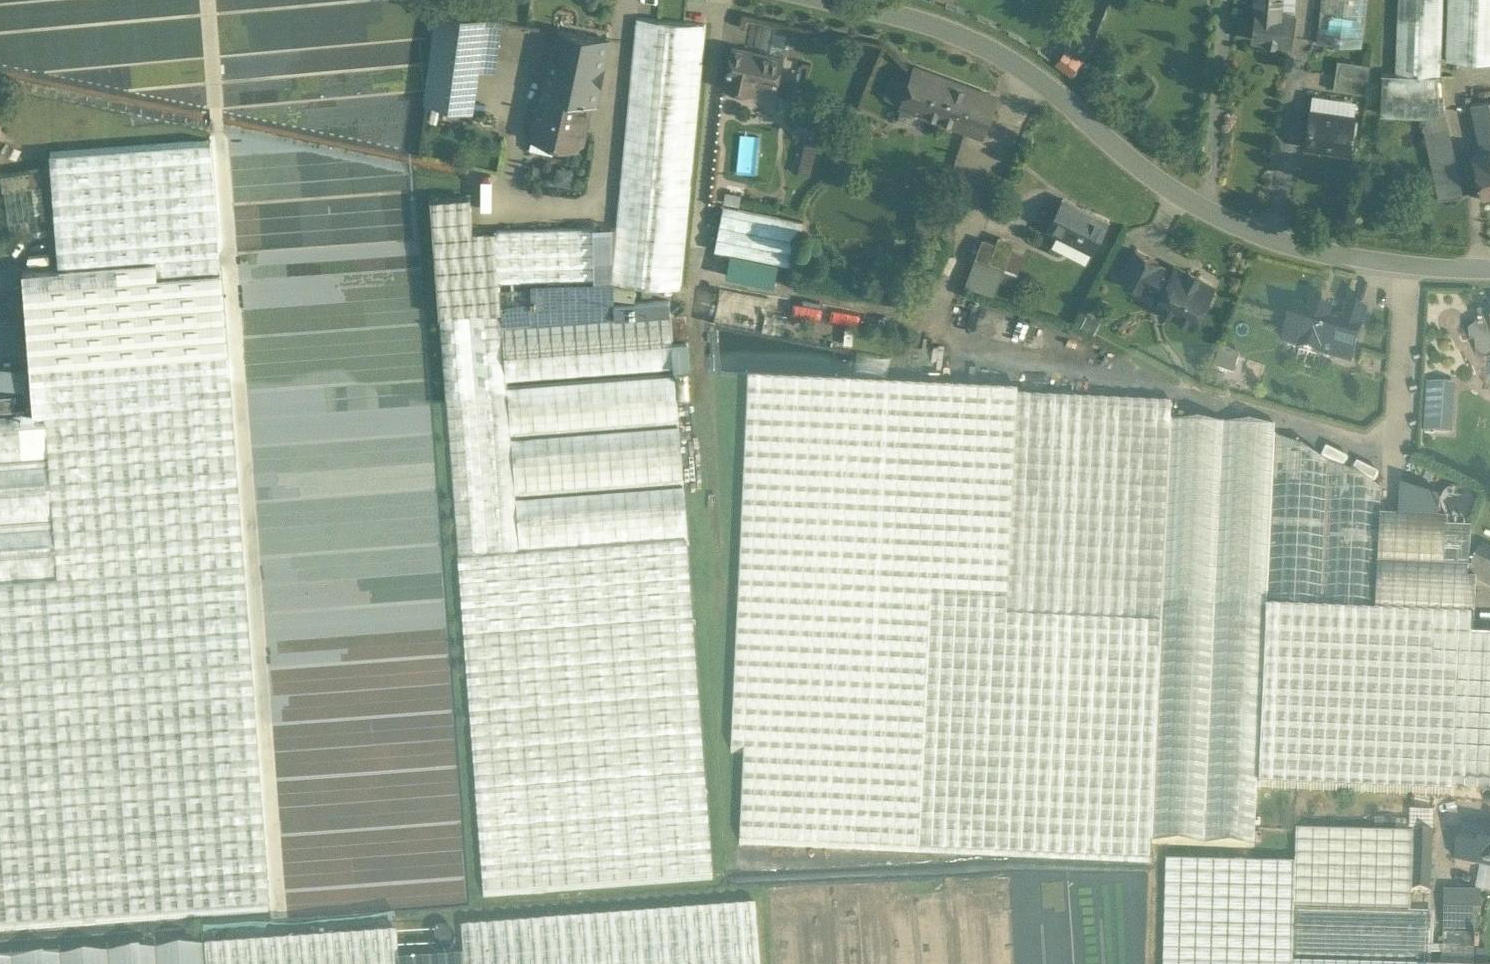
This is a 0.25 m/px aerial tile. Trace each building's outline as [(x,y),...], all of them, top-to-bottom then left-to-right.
[(1250,6),(1254,6),(1279,10),(1280,0),(1250,0),(1250,6)] [(1315,42),(1360,48),(1365,0),(1320,0),(1315,42)] [(1392,70),(1439,72),(1442,0),(1394,0),(1392,70)] [(1443,57),(1489,59),(1489,0),(1445,0),(1443,57)] [(1279,10),(1254,6),(1250,35),(1289,41),(1293,12),(1279,10)] [(484,17),(438,9),(426,100),(471,111),(484,17)] [(705,24),(636,17),(617,226),(612,279),(611,283),(680,289),(705,24)] [(759,52),(782,57),(789,28),(765,23),(759,52)] [(607,39),(555,30),(542,92),(548,94),(592,103),(595,104),(595,103),(594,103),(607,39)] [(1067,45),(1056,62),(1070,72),(1082,55),(1067,45)] [(759,52),(733,46),(724,86),(740,89),(741,82),(745,79),(776,86),(782,57),(759,52)] [(1367,63),(1334,60),(1331,88),(1364,92),(1367,63)] [(996,97),(914,67),(908,86),(891,79),(885,96),(902,102),(901,105),(982,134),(996,97)] [(1439,72),(1392,70),(1379,70),(1378,112),(1420,114),(1444,109),(1440,72),(1439,72)] [(1308,109),(1351,115),(1353,98),(1311,92),(1308,109)] [(592,103),(548,94),(546,104),(539,102),(538,106),(533,107),(529,124),(534,128),(531,138),(577,148),(578,146),(583,144),(592,103)] [(1470,103),(1473,116),(1489,113),(1489,99),(1470,103)] [(1351,115),(1308,109),(1303,144),(1321,147),(1322,143),(1346,146),(1351,115)] [(1444,109),(1420,114),(1437,198),(1461,193),(1444,109)] [(1473,116),(1481,153),(1475,155),(1483,196),(1489,194),(1489,113),(1473,116)] [(739,168),(756,169),(759,134),(741,133),(739,168)] [(211,140),(50,152),(59,265),(219,253),(211,140)] [(556,163),(553,179),(572,183),(576,167),(556,163)] [(40,169),(30,171),(33,187),(42,185),(40,169)] [(470,195),(430,198),(458,563),(520,559),(506,386),(506,381),(501,319),(499,289),(498,281),(612,279),(617,226),(472,229),(470,195)] [(1107,221),(1063,198),(1048,227),(1092,249),(1107,221)] [(724,205),(715,250),(764,259),(788,264),(794,265),(803,221),(724,205)] [(27,213),(29,233),(42,231),(40,211),(27,213)] [(1013,242),(998,237),(995,244),(996,244),(987,267),(1001,271),(1002,271),(1013,242)] [(982,240),(974,263),(987,267),(996,244),(995,244),(982,240)] [(1158,260),(1135,248),(1120,276),(1143,289),(1146,284),(1157,263),(1158,260)] [(59,265),(23,268),(30,366),(227,350),(219,253),(59,265)] [(784,284),(788,264),(764,259),(760,279),(784,284)] [(987,267),(974,263),(966,283),(994,292),(1001,271),(987,267)] [(1171,271),(1157,263),(1146,284),(1160,292),(1154,304),(1189,322),(1200,303),(1206,301),(1209,295),(1207,289),(1210,284),(1198,277),(1200,274),(1188,268),(1186,271),(1174,265),(1171,271)] [(530,287),(499,289),(501,319),(532,316),(531,305),(536,305),(535,298),(531,298),(530,287)] [(663,301),(615,305),(616,317),(664,313),(663,301)] [(1309,315),(1293,311),(1282,346),(1299,351),(1298,355),(1317,360),(1318,356),(1335,362),(1336,356),(1352,360),(1356,346),(1338,340),(1342,325),(1330,321),(1331,318),(1310,312),(1309,315)] [(671,314),(533,324),(532,316),(501,319),(506,381),(675,368),(675,367),(673,342),(671,314)] [(1478,315),(1475,320),(1476,329),(1468,335),(1469,344),(1474,346),(1475,357),(1483,363),(1489,363),(1489,314),(1478,315)] [(416,339),(417,355),(426,354),(423,320),(400,323),(402,340),(416,339)] [(688,341),(673,342),(675,367),(690,366),(688,341)] [(30,366),(34,412),(0,414),(0,593),(244,574),(227,350),(30,366)] [(891,357),(857,351),(853,375),(887,381),(891,357)] [(1224,351),(1218,368),(1236,374),(1241,356),(1224,351)] [(0,368),(0,386),(25,388),(26,370),(0,368)] [(675,373),(506,386),(510,440),(679,427),(675,373)] [(1171,423),(1171,407),(1018,399),(1018,396),(748,384),(731,753),(744,753),(739,844),(1150,864),(1151,845),(1254,849),(1256,802),(1368,808),(1377,639),(1383,639),(1374,810),(1410,812),(1429,812),(1438,642),(1444,642),(1435,813),(1489,808),(1489,644),(1473,643),(1475,585),(1467,585),(1467,572),(1442,571),(1445,532),(1446,532),(1447,522),(1437,522),(1398,520),(1380,519),(1381,490),(1274,437),(1275,428),(1171,423)] [(1453,389),(1427,387),(1425,422),(1448,424),(1450,400),(1453,401),(1453,389)] [(0,395),(0,410),(14,409),(13,394),(0,395)] [(680,433),(511,446),(515,500),(684,487),(680,433)] [(1437,522),(1438,502),(1399,490),(1398,520),(1437,522)] [(1472,513),(1473,506),(1472,500),(1469,495),(1463,491),(1457,490),(1451,492),(1445,495),(1442,501),(1441,507),(1442,513),(1446,518),(1451,522),(1457,523),(1464,522),(1469,518),(1472,513)] [(684,492),(515,505),(520,559),(687,546),(688,546),(684,492)] [(1446,532),(1445,532),(1442,571),(1467,572),(1468,572),(1468,571),(1471,534),(1446,532)] [(458,563),(458,564),(476,795),(704,777),(687,546),(520,559),(458,563)] [(1480,548),(1469,571),(1468,571),(1468,572),(1467,572),(1467,585),(1475,585),(1475,586),(1476,584),(1489,591),(1489,553),(1480,548)] [(269,913),(244,574),(0,593),(0,933),(269,913)] [(704,777),(476,795),(484,897),(712,880),(704,777)] [(1429,812),(1410,812),(1410,821),(1409,833),(1413,833),(1413,832),(1432,833),(1433,813),(1429,812)] [(1394,821),(1374,821),(1374,832),(1393,833),(1394,821)] [(1410,821),(1394,821),(1393,833),(1409,833),(1410,821)] [(1466,828),(1461,830),(1459,842),(1458,842),(1454,863),(1489,870),(1489,832),(1466,828)] [(1292,962),(1292,956),(1294,910),(1410,913),(1411,893),(1413,835),(1296,832),(1295,867),(1165,864),(1163,963),(1292,963),(1292,962)] [(1432,833),(1413,832),(1413,835),(1411,893),(1430,893),(1432,833)] [(1481,895),(1444,893),(1443,916),(1475,918),(1475,919),(1480,919),(1481,895)] [(539,925),(542,963),(760,963),(756,908),(539,925)] [(1410,913),(1294,910),(1292,956),(1428,960),(1429,913),(1410,913)] [(1475,918),(1443,916),(1443,931),(1475,932),(1475,919),(1475,918)] [(461,930),(464,962),(464,963),(542,963),(539,925),(461,930)] [(1443,934),(1442,963),(1474,963),(1475,935),(1443,934)] [(205,950),(206,963),(399,963),(397,936),(205,950)] [(9,963),(206,963),(205,950),(204,949),(9,963)]
